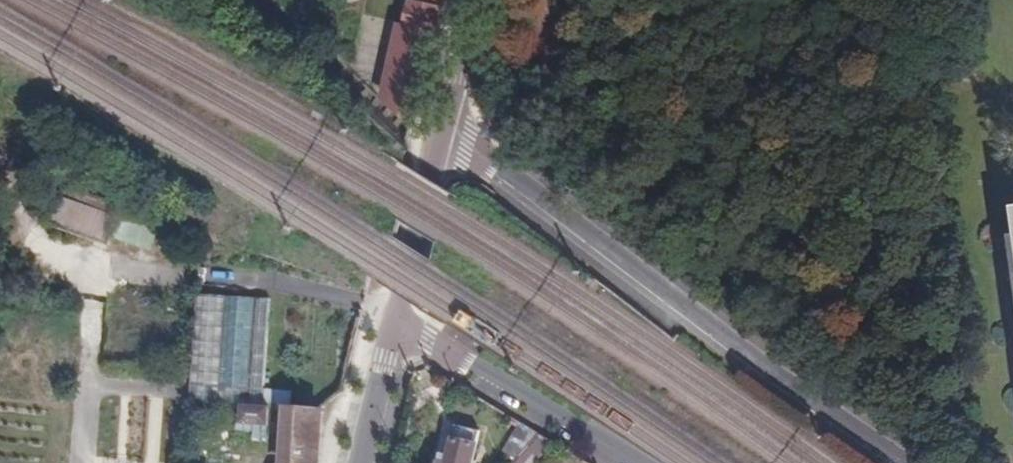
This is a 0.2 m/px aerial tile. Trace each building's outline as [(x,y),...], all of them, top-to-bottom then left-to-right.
[(410,128),(436,12),(410,5),(386,106),(410,128)] [(114,217),(49,195),(39,225),(104,247),(114,217)] [(113,239),(152,249),(158,224),(120,214),(113,239)] [(267,407),(287,409),(289,392),(261,390),(270,298),(197,292),(188,400),(239,404),(239,424),(266,426),(267,407)] [(318,410),(287,409),(284,462),(315,462),(318,410)] [(478,428),(455,423),(445,462),(470,462),(478,428)] [(540,434),(524,425),(503,449),(515,460),(540,434)] [(515,460),(513,462),(539,462),(540,462),(538,458),(554,442),(540,434),(515,460)]
